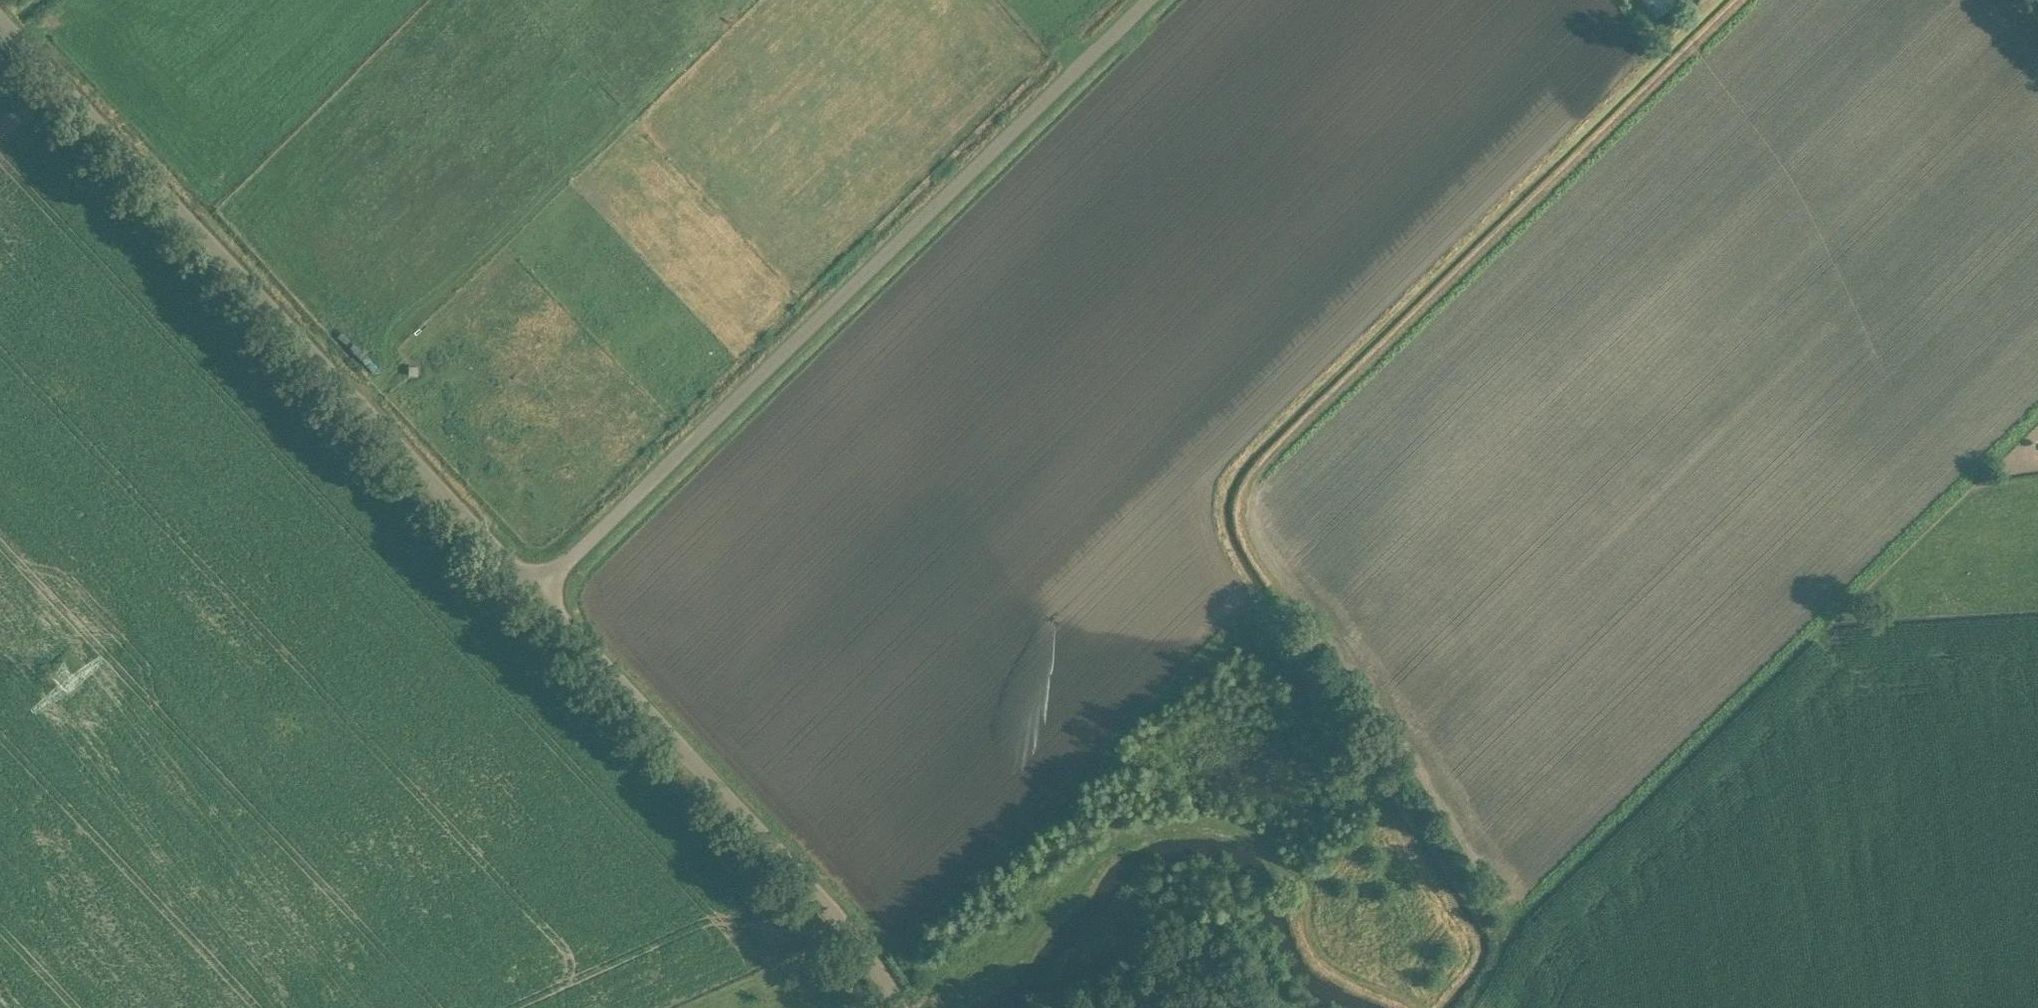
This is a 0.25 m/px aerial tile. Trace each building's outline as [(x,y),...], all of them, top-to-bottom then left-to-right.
[(1656,17),(1679,1),(1678,0),(1644,0),(1656,17)]
